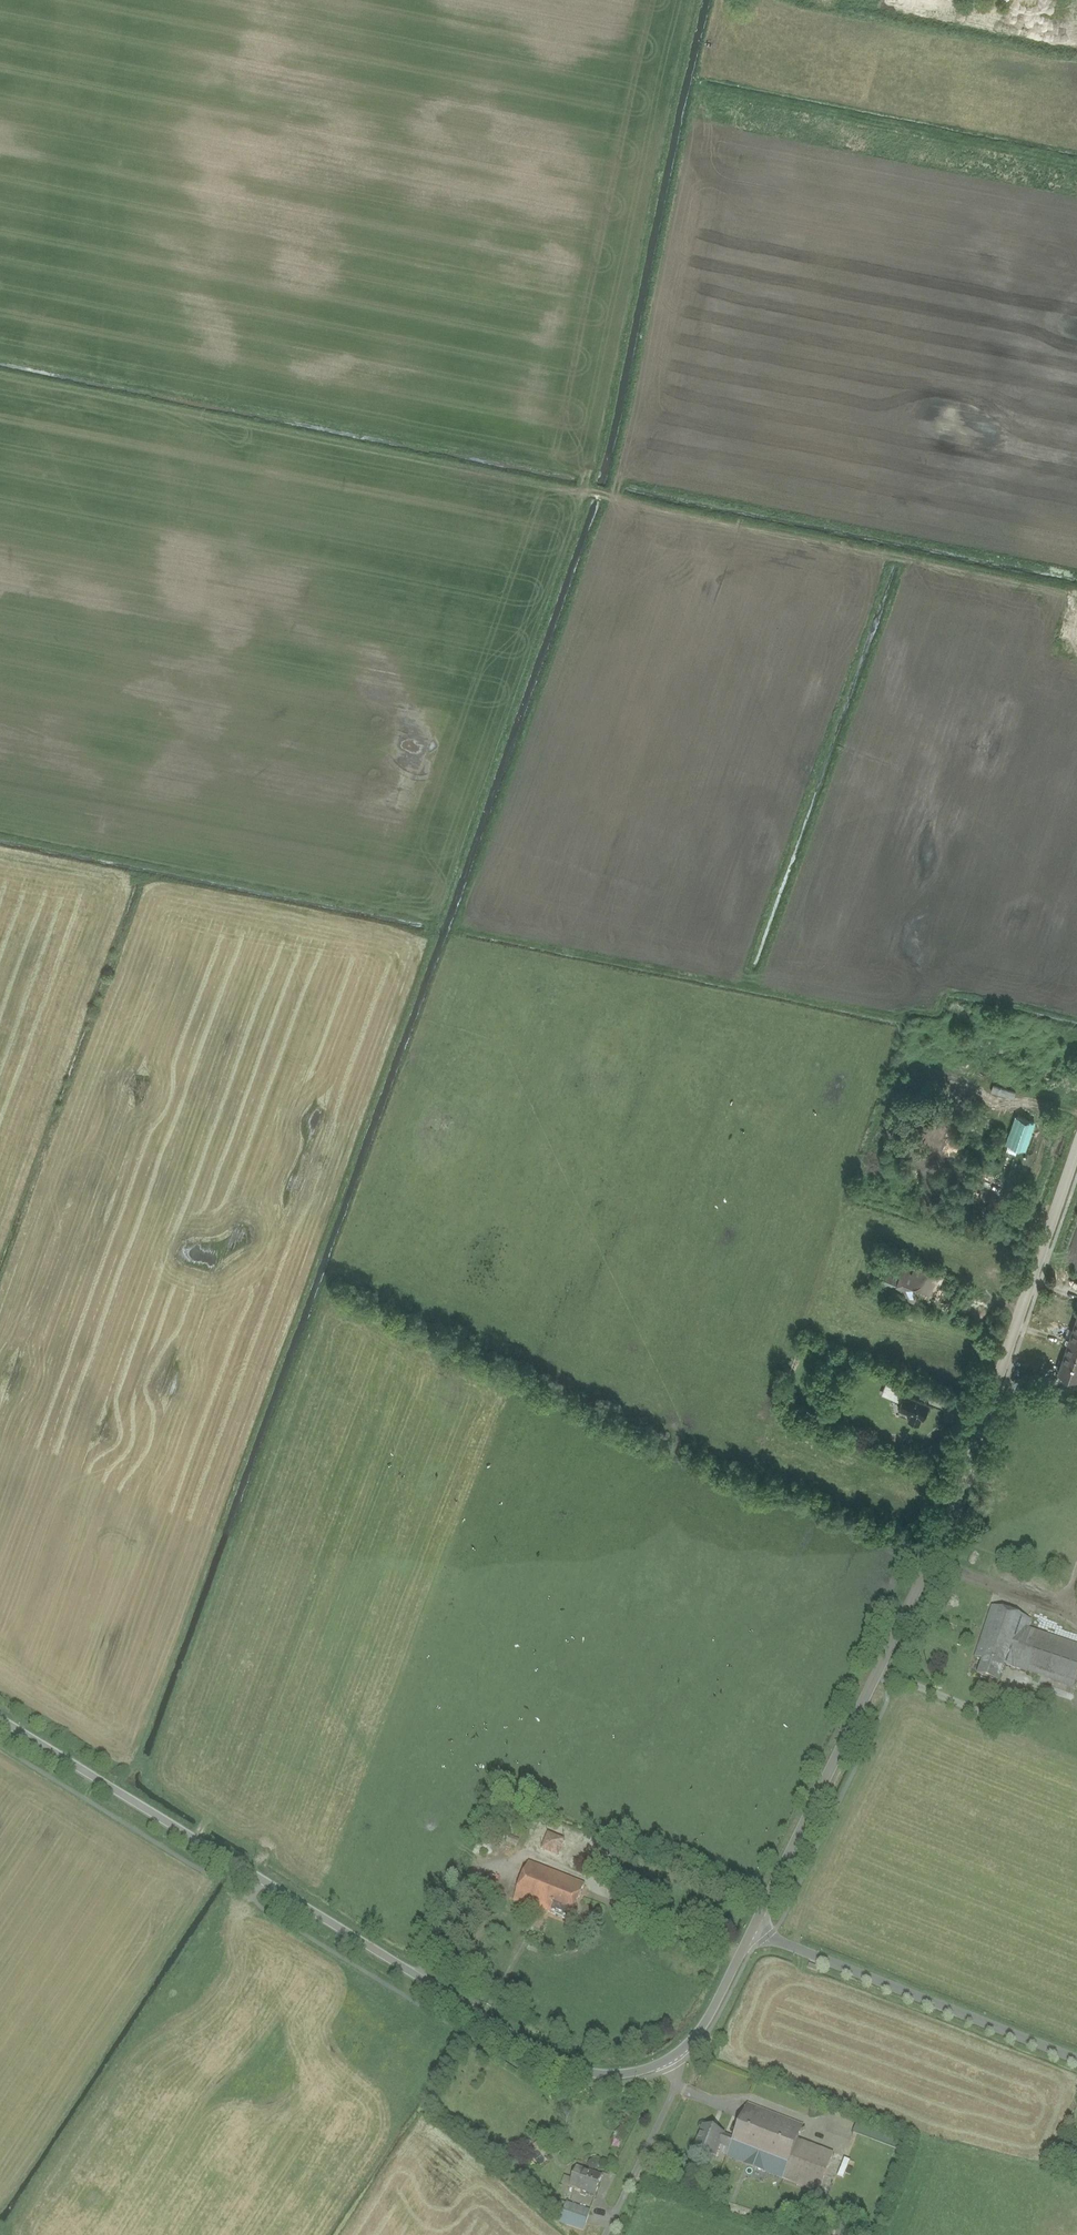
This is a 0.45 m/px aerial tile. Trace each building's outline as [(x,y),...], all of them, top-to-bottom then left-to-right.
[(1036,1120),(1017,1114),(1008,1144),(1027,1150),(1036,1120)] [(1000,1202),(981,1196),(977,1209),(996,1215),(1000,1202)] [(883,1271),(877,1288),(953,1315),(965,1281),(905,1260),(899,1276),(883,1271)] [(1057,1376),(1076,1384),(1076,1320),(1057,1376)] [(1076,1596),(1072,1599),(1070,1601),(1069,1605),(1068,1610),(1068,1613),(1069,1615),(1071,1618),(1073,1620),(1076,1622),(1076,1596)] [(1015,1631),(1020,1617),(991,1606),(971,1658),(981,1662),(972,1685),(992,1693),(1003,1664),(1067,1688),(1076,1661),(1076,1654),(1015,1631)] [(1076,1643),(1076,1635),(1062,1629),(1060,1634),(1076,1643)] [(550,1832),(544,1850),(562,1856),(568,1838),(550,1832)] [(584,1889),(526,1866),(512,1902),(569,1926),(584,1889)] [(710,2164),(714,2154),(816,2193),(829,2158),(793,2144),(799,2130),(746,2109),(731,2148),(719,2143),(720,2140),(705,2134),(695,2158),(710,2164)] [(599,2180),(561,2169),(556,2188),(593,2199),(599,2180)] [(585,2213),(563,2208),(560,2221),(582,2227),(585,2213)]
